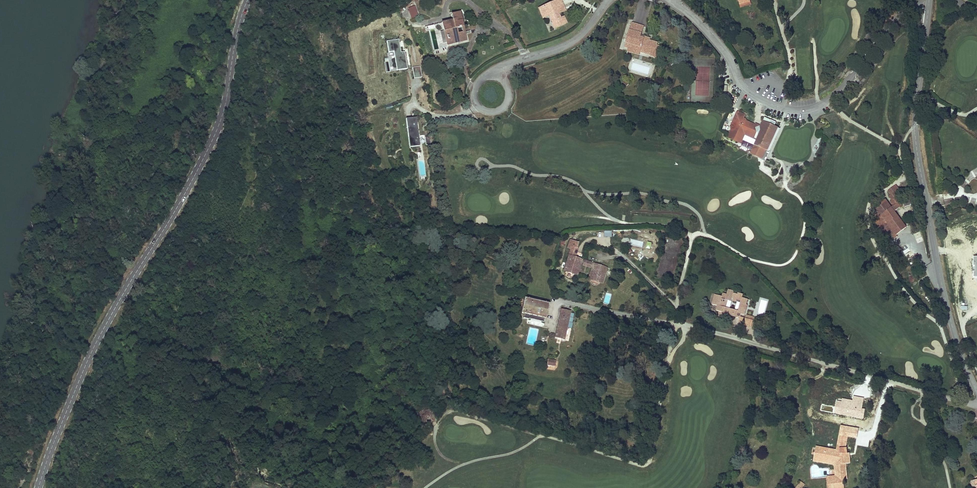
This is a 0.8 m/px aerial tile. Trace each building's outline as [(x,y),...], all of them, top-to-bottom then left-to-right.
[(561,15),(567,13),(565,9),(567,8),(563,1),(547,9),(551,18),(553,17),(559,29),(570,24),(568,19),(564,20),(561,15)] [(407,9),(411,18),(418,16),(415,6),(407,9)] [(463,33),(457,9),(448,11),(449,13),(452,13),(452,16),(449,16),(439,19),(441,28),(444,27),(445,31),(443,32),(444,36),(446,35),(447,38),(455,36),(455,38),(461,37),(460,34),(463,33)] [(551,18),(547,9),(543,11),(547,20),(551,18)] [(643,24),(632,20),(628,35),(628,36),(627,41),(630,42),(629,46),(641,49),(641,47),(643,40),(648,42),(646,48),(652,50),(651,53),(657,55),(660,45),(657,43),(658,41),(648,38),(649,36),(644,35),(644,37),(640,36),(640,34),(643,24)] [(393,72),(407,69),(404,52),(401,53),(398,40),(386,42),(388,59),(391,58),(393,72)] [(421,67),(412,67),(414,78),(422,77),(421,67)] [(766,149),(777,126),(769,122),(770,120),(769,118),(766,117),(765,117),(764,120),(763,119),(760,125),(756,123),(755,125),(745,120),(744,118),(744,117),(746,114),(738,110),(732,123),(733,123),(732,126),(733,127),(728,136),(737,140),(741,138),(744,133),(744,132),(745,132),(745,133),(757,138),(754,144),(750,153),(764,160),(769,151),(766,149)] [(416,117),(405,119),(409,148),(420,147),(416,117)] [(894,212),(899,208),(900,207),(897,203),(899,201),(896,198),(898,196),(895,192),(897,190),(893,185),(885,191),(889,196),(888,198),(891,201),(888,203),(892,207),(890,208),(884,201),(874,209),(878,213),(870,219),(886,240),(892,236),(895,239),(897,237),(896,236),(906,228),(894,212)] [(577,247),(579,241),(571,238),(568,247),(572,248),(565,271),(578,275),(582,260),(575,258),(578,247),(577,247)] [(607,269),(595,264),(590,279),(602,283),(607,269)] [(737,310),(726,307),(728,301),(732,302),(733,300),(738,302),(738,300),(742,301),(742,303),(743,303),(743,305),(748,306),(749,299),(744,298),(745,294),(740,293),(740,294),(736,293),(736,291),(730,290),(728,295),(723,293),(722,297),(718,295),(715,305),(718,306),(717,311),(723,312),(722,314),(728,316),(728,315),(738,317),(738,315),(739,313),(743,314),(744,309),(738,307),(737,310)] [(549,304),(522,298),(517,317),(523,319),(523,320),(528,321),(529,316),(545,320),(549,304)] [(571,311),(562,309),(556,338),(559,339),(559,338),(563,339),(563,340),(565,340),(568,328),(573,329),(574,323),(573,322),(575,313),(571,312),(571,311)] [(755,317),(749,315),(748,317),(747,321),(746,324),(752,326),(755,317)] [(849,409),(848,417),(862,420),(863,414),(860,414),(861,408),(854,406),(854,403),(848,402),(848,404),(847,409),(849,409)] [(835,452),(822,450),(822,453),(841,457),(840,449),(845,429),(841,428),(835,452)] [(845,429),(840,449),(841,457),(822,453),(822,450),(817,449),(815,457),(821,458),(820,461),(837,465),(837,480),(834,480),(830,480),(830,487),(845,487),(845,481),(848,481),(848,465),(850,465),(850,454),(848,454),(847,449),(845,449),(847,442),(855,444),(856,442),(853,441),(854,438),(857,439),(858,434),(861,435),(862,430),(859,429),(858,432),(845,429)] [(821,458),(815,457),(813,463),(834,468),(834,480),(837,480),(837,465),(820,461),(821,458)]
